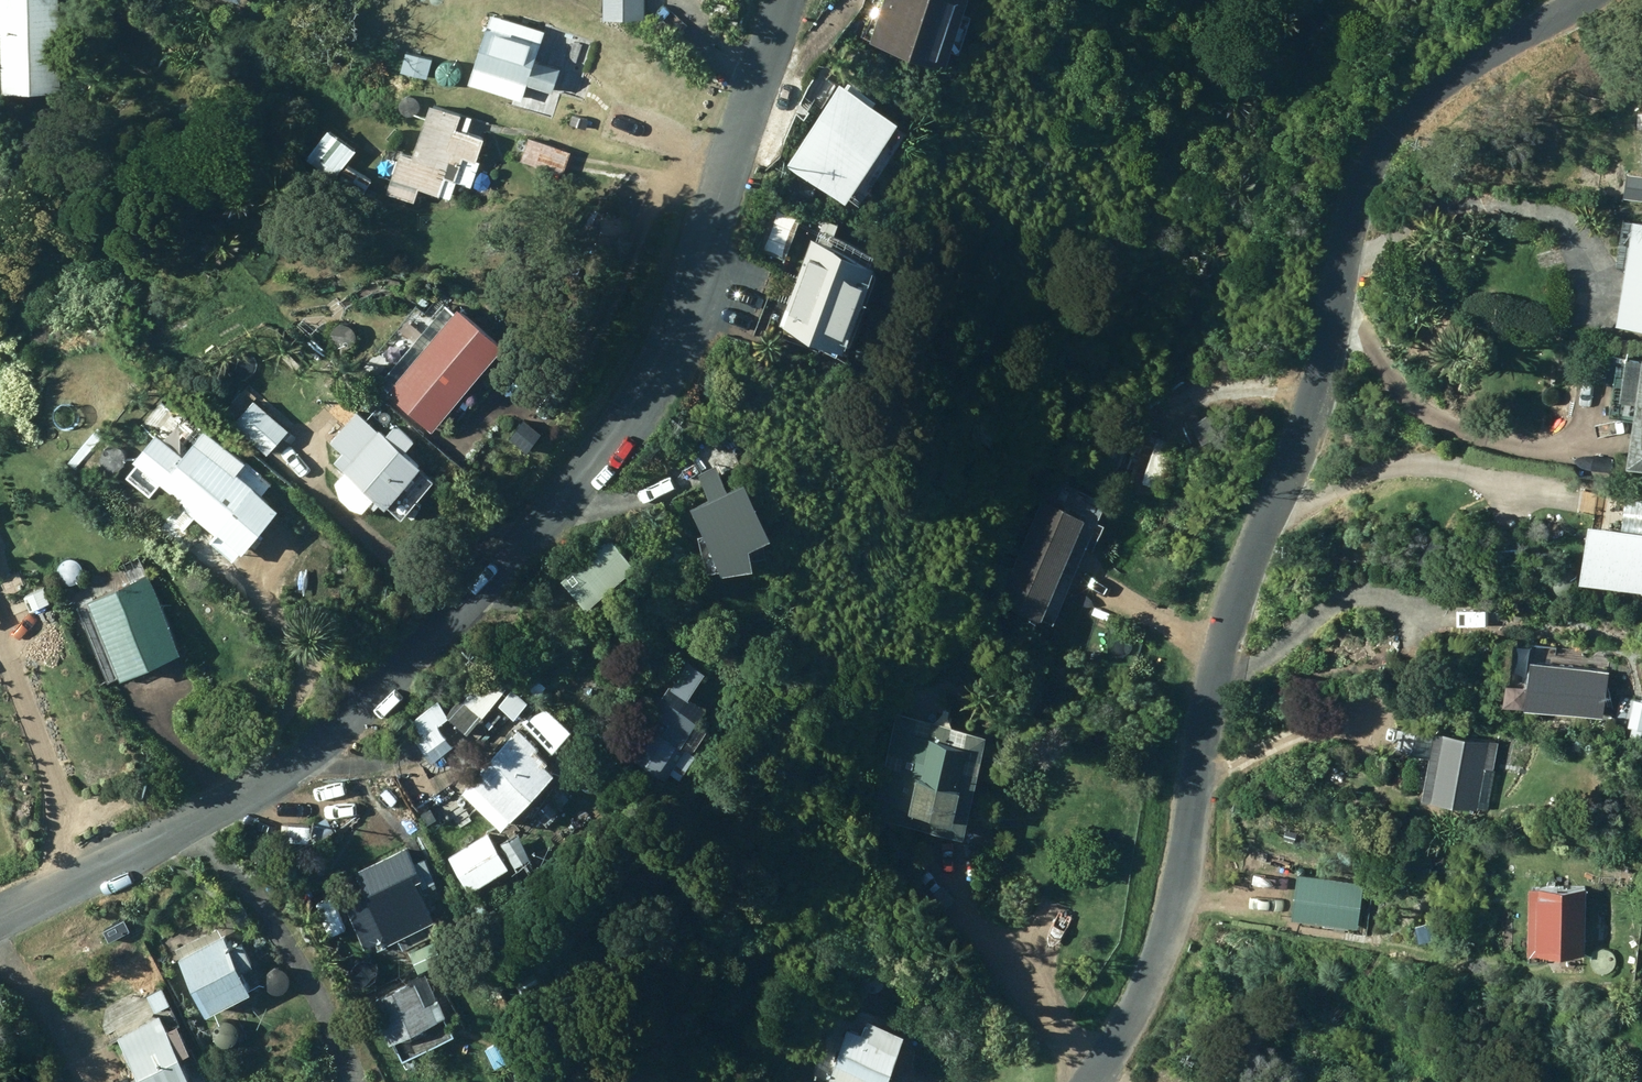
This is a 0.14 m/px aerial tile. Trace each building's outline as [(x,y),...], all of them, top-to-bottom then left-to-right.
[(0,37),(2,99),(61,97),(60,76),(81,75),(81,53),(59,54),(58,0),(0,0),(0,37)] [(602,23),(645,22),(645,0),(602,0),(602,23)] [(870,45),(949,70),(953,57),(960,59),(973,20),(965,18),(971,0),(885,0),(870,45)] [(487,24),(464,95),(519,112),(523,99),(549,108),(558,80),(533,72),(542,42),(487,24)] [(785,179),(845,216),(897,134),(838,96),(785,179)] [(419,194),(451,204),(456,187),(470,191),(477,168),(476,167),(483,143),(466,138),(471,123),(428,109),(412,160),(400,155),(387,196),(414,205),(419,194)] [(521,164),(563,178),(571,155),(530,140),(521,164)] [(332,181),(354,153),(341,143),(333,153),(321,143),(306,160),(332,181)] [(371,186),(346,169),(334,186),(359,202),(371,186)] [(1628,177),(1625,202),(1641,204),(1641,179),(1628,177)] [(365,208),(395,216),(398,202),(369,194),(365,208)] [(804,215),(780,203),(773,217),(797,228),(804,215)] [(1641,332),(1641,226),(1624,223),(1617,271),(1627,273),(1618,329),(1641,332)] [(811,241),(781,327),(846,359),(849,350),(853,352),(877,284),(872,282),(875,274),(811,241)] [(458,314),(387,397),(434,436),(504,353),(458,314)] [(410,337),(413,345),(423,346),(427,338),(424,331),(414,330),(410,337)] [(1628,472),(1641,474),(1641,358),(1630,356),(1629,360),(1610,357),(1606,385),(1617,386),(1612,421),(1635,424),(1628,472)] [(288,435),(254,405),(233,428),(265,459),(288,435)] [(386,439),(357,413),(330,445),(342,455),(334,465),(346,476),(336,488),(341,504),(350,513),(364,518),(370,511),(374,514),(378,509),(385,515),(421,473),(403,457),(415,444),(396,427),(386,439)] [(509,442),(527,456),(543,438),(524,423),(509,442)] [(172,499),(199,522),(196,526),(212,540),(216,535),(222,540),(224,537),(237,548),(251,532),(257,537),(264,529),(258,524),(272,507),(236,477),(245,466),(219,444),(172,499)] [(1135,484),(1163,494),(1169,475),(1142,466),(1135,484)] [(692,514),(723,582),(755,577),(749,557),(772,547),(745,489),(729,497),(716,470),(698,478),(711,506),(692,514)] [(1041,500),(999,601),(1041,618),(1083,517),(1041,500)] [(1641,586),(1641,521),(1593,511),(1580,573),(1641,586)] [(583,588),(610,574),(601,556),(574,569),(583,588)] [(139,562),(124,569),(130,581),(144,574),(139,562)] [(0,581),(8,598),(25,590),(17,573),(0,581)] [(181,659),(149,580),(77,609),(108,685),(119,681),(120,684),(181,659)] [(669,690),(627,755),(669,782),(687,754),(680,751),(704,715),(688,704),(705,677),(688,666),(671,692),(669,690)] [(1609,675),(1533,667),(1528,713),(1604,722),(1609,675)] [(480,724),(506,692),(485,675),(459,707),(480,724)] [(546,689),(529,675),(520,686),(538,700),(546,689)] [(473,719),(441,750),(457,765),(488,734),(473,719)] [(965,842),(986,741),(896,721),(873,822),(965,842)] [(538,753),(516,734),(468,790),(489,807),(481,817),(503,834),(509,827),(512,830),(555,779),(545,770),(548,767),(536,756),(538,753)] [(570,736),(558,748),(567,756),(578,744),(570,736)] [(1434,737),(1422,804),(1479,814),(1487,772),(1494,773),(1498,749),(1434,737)] [(547,844),(572,819),(556,804),(531,829),(547,844)] [(469,899),(510,871),(486,836),(446,863),(469,899)] [(404,850),(359,874),(370,896),(346,909),(366,949),(386,939),(388,943),(396,940),(403,954),(438,937),(412,886),(420,882),(404,850)] [(1363,886),(1298,878),(1292,924),(1357,932),(1363,886)] [(1528,894),(1529,960),(1585,960),(1585,894),(1528,894)] [(451,916),(439,920),(442,927),(454,924),(451,916)] [(1391,947),(1433,949),(1436,920),(1394,917),(1391,947)] [(177,963),(206,1022),(251,1000),(239,978),(253,972),(242,949),(229,956),(221,942),(177,963)] [(148,968),(131,976),(142,1000),(158,992),(148,968)] [(370,1007),(391,1049),(394,1048),(403,1064),(454,1039),(425,980),(370,1007)] [(178,1064),(190,1058),(177,1032),(180,1031),(166,999),(109,1025),(136,1081),(134,1081),(186,1081),(178,1064)] [(904,1041),(866,1028),(862,1039),(847,1034),(830,1081),(890,1081),(904,1041)] [(475,1064),(487,1058),(482,1049),(471,1055),(475,1064)]
